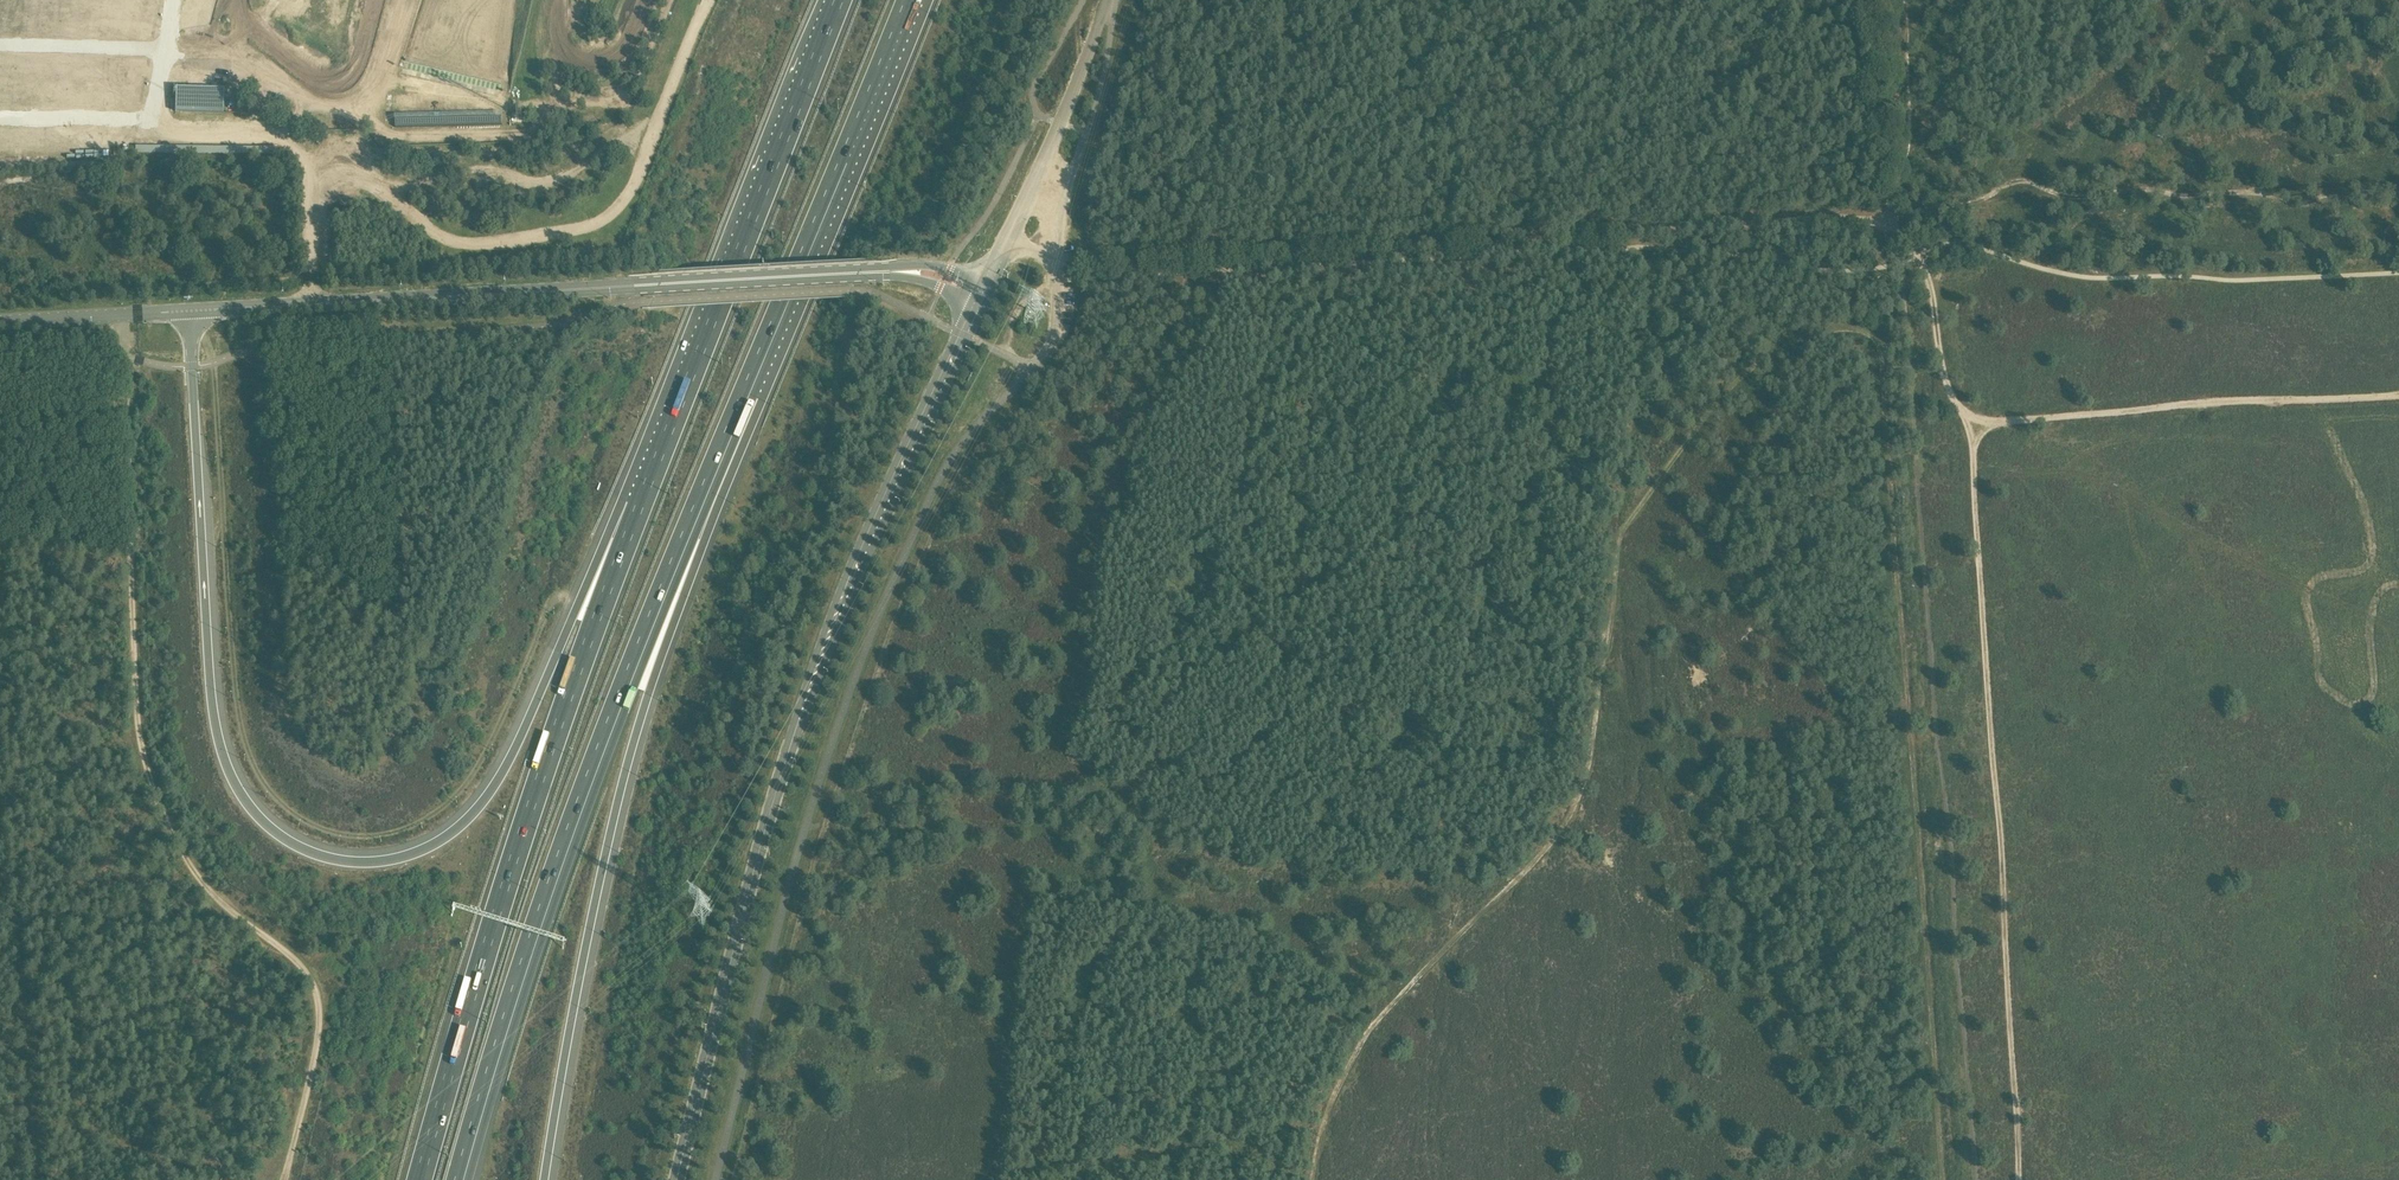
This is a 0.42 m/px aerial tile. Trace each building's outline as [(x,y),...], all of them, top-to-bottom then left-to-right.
[(224,90),(175,88),(175,112),(223,113),(224,90)]
